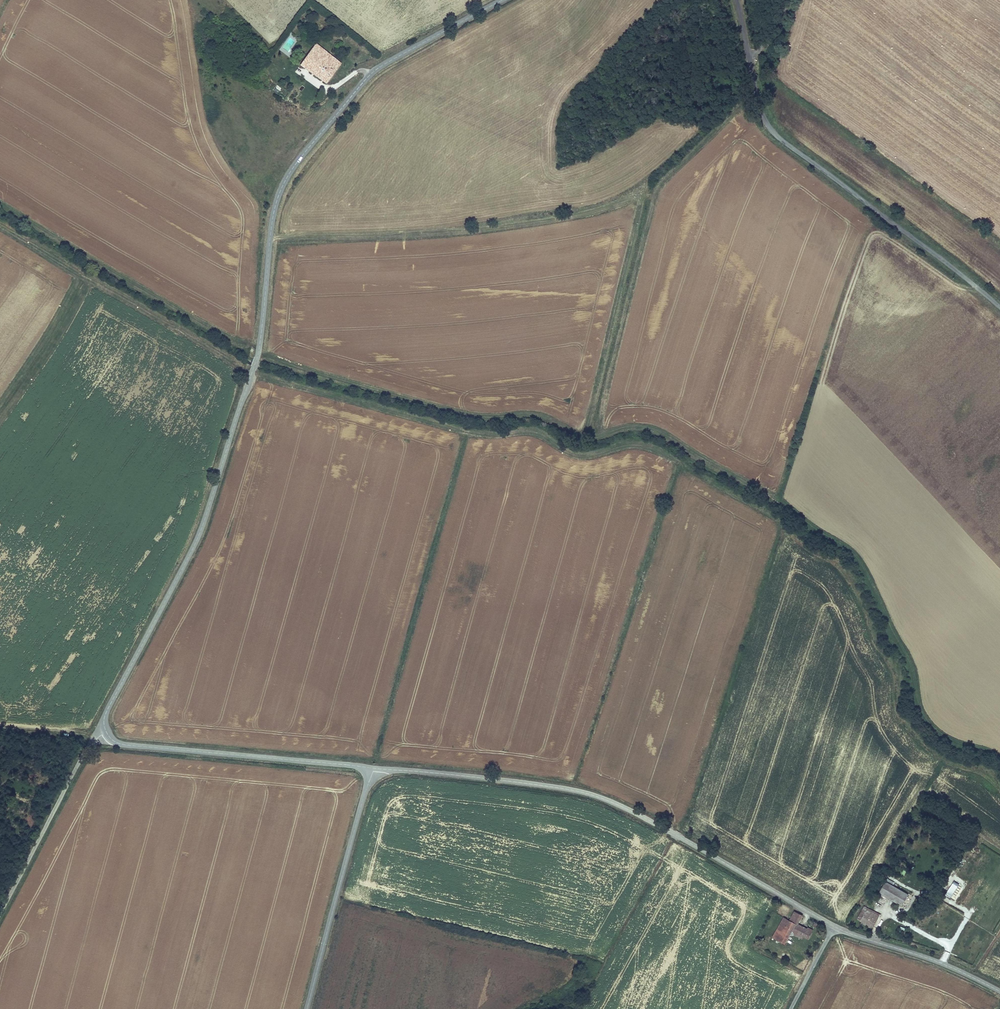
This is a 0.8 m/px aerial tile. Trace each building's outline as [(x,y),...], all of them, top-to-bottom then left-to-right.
[(302,66),(327,84),(341,65),(316,46),(302,66)] [(293,95),(297,98),(302,92),(298,89),(293,95)] [(879,893),(902,906),(908,895),(886,882),(879,893)] [(945,895),(951,899),(959,886),(954,882),(945,895)] [(789,919),(798,923),(802,915),(794,910),(789,919)] [(877,920),(878,917),(866,911),(864,914),(877,920)] [(873,927),(877,920),(864,914),(860,913),(857,919),(873,927)] [(807,926),(807,928),(798,923),(789,919),(783,916),(776,929),(788,936),(791,930),(794,932),(803,936),(808,939),(813,929),(807,926)] [(785,943),(788,936),(776,929),(772,936),(785,943)]
